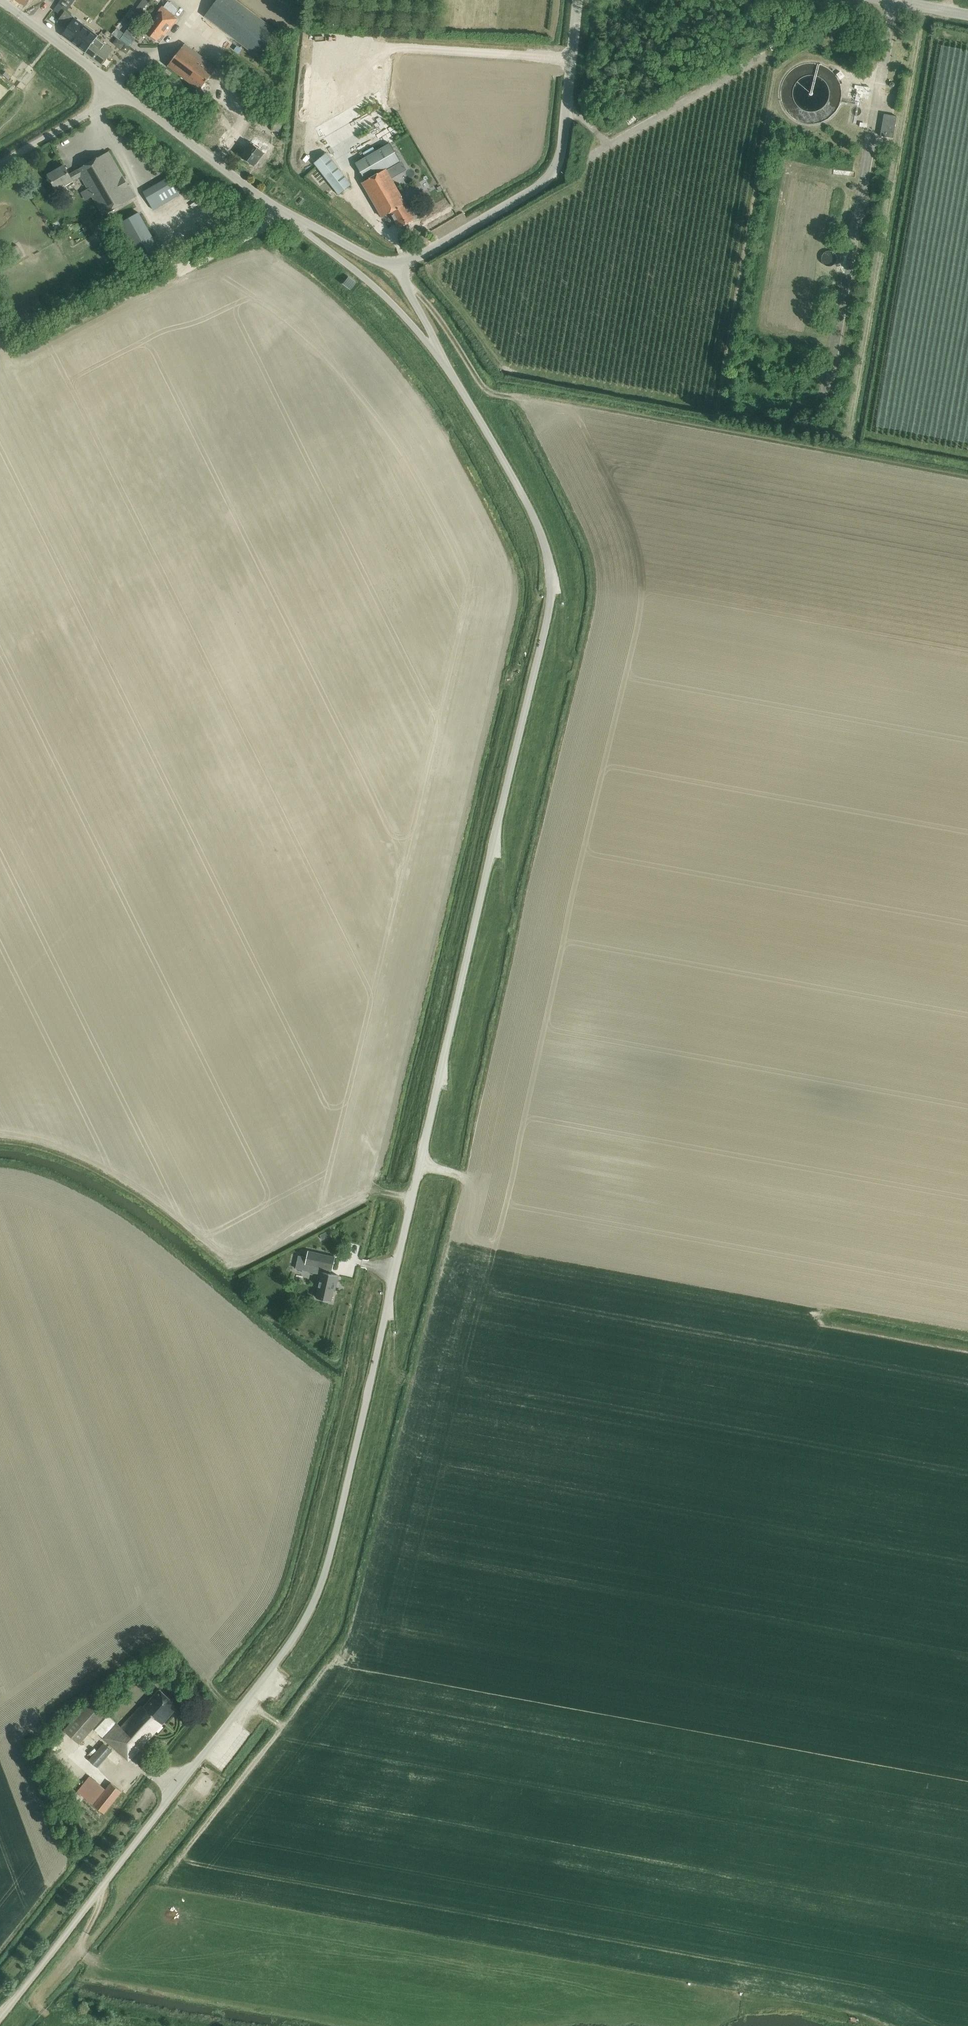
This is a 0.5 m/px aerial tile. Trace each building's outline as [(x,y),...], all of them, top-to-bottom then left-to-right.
[(54,10),(58,13),(63,7),(64,8),(68,10),(73,3),(75,0),(61,0),(59,3),(54,10)] [(205,16),(258,56),(277,31),(235,0),(218,0),(205,16)] [(168,1),(163,7),(170,12),(174,15),(178,9),(168,1)] [(157,40),(165,29),(167,30),(172,24),(170,22),(175,16),(170,12),(163,7),(162,6),(157,13),(159,14),(147,32),(157,40)] [(61,17),(57,22),(67,30),(63,35),(86,53),(101,65),(113,49),(106,43),(104,45),(96,39),(99,35),(76,18),(75,19),(65,11),(61,17)] [(123,35),(120,39),(125,43),(129,47),(132,43),(135,39),(132,36),(126,32),(123,35)] [(117,38),(113,44),(120,50),(125,44),(117,38)] [(168,66),(200,90),(217,67),(185,43),(168,66)] [(125,45),(121,50),(126,54),(131,49),(125,45)] [(855,86),(855,89),(857,89),(855,102),(859,103),(860,98),(868,99),(870,88),(855,86)] [(881,135),(894,137),(897,116),(884,114),(881,135)] [(276,120),(273,130),(280,132),(283,123),(276,120)] [(267,150),(270,146),(264,141),(263,142),(257,139),(252,145),(250,144),(246,150),(248,151),(242,158),(252,166),(265,149),(267,150)] [(391,213),(399,228),(400,227),(402,229),(406,227),(405,225),(415,219),(386,168),(400,160),(390,143),(355,163),(365,180),(362,182),(383,218),(391,213)] [(351,185),(327,153),(321,146),(309,155),(314,163),(339,194),(351,185)] [(52,180),(60,194),(63,195),(67,194),(68,190),(69,189),(66,185),(81,176),(103,215),(135,197),(109,152),(77,170),(78,171),(70,175),(65,166),(49,175),(49,176),(48,178),(50,180),(52,180)] [(179,194),(170,177),(144,192),(154,209),(179,194)] [(120,224),(143,265),(162,254),(139,213),(120,224)] [(11,248),(17,259),(23,256),(17,245),(11,248)] [(349,277),(343,284),(351,290),(357,283),(349,277)] [(299,1256),(295,1269),(305,1271),(306,1265),(321,1268),(319,1275),(316,1287),(318,1288),(316,1298),(332,1301),(334,1292),(336,1292),(339,1278),(331,1276),(336,1258),(309,1251),(307,1259),(299,1256)] [(95,1730),(129,1760),(178,1706),(159,1689),(143,1707),(141,1704),(121,1727),(108,1716),(95,1730)] [(79,1743),(106,1713),(91,1700),(64,1729),(79,1743)] [(89,1760),(97,1767),(112,1750),(104,1743),(89,1760)] [(81,1806),(86,1798),(105,1813),(122,1791),(111,1782),(106,1789),(89,1776),(77,1792),(73,1799),(81,1806)]
